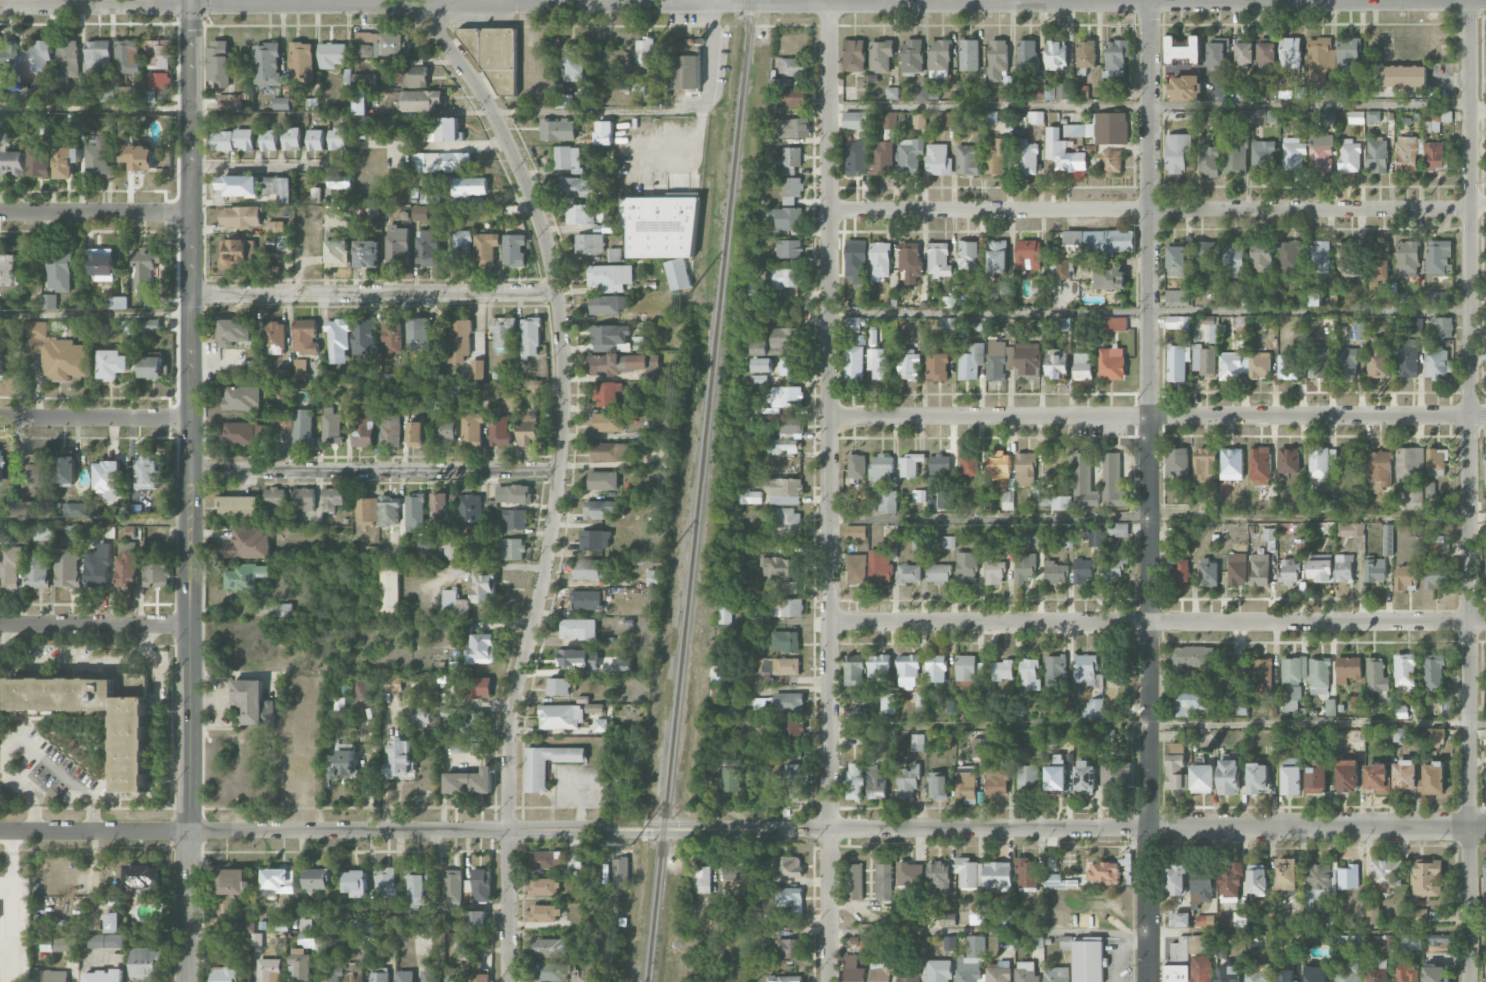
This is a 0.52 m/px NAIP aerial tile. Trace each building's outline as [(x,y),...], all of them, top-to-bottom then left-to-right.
[(517,28),(466,28),(466,60),(491,60),(492,95),(518,94),(517,28)] [(409,33),(356,32),(355,56),(409,57),(409,33)] [(1200,36),(1188,36),(1189,42),(1178,42),(1178,35),(1165,35),(1166,61),(1200,61),(1200,36)] [(636,38),(636,67),(648,67),(648,59),(654,59),(654,37),(636,38)] [(1301,38),(1280,37),(1280,69),(1300,70),(1301,38)] [(1309,38),(1308,82),(1329,83),(1330,38),(1309,38)] [(1338,38),(1337,70),(1359,70),(1360,38),(1338,38)] [(0,41),(0,75),(3,75),(3,82),(16,82),(15,40),(0,41)] [(79,41),(58,40),(57,87),(66,88),(67,77),(79,78),(79,41)] [(140,40),(116,40),(116,73),(139,73),(140,40)] [(170,68),(170,40),(148,40),(148,69),(170,68)] [(700,89),(700,40),(674,40),(674,89),(700,89)] [(864,72),(865,40),(845,40),(844,71),(864,72)] [(922,40),(901,41),(901,75),(923,75),(922,40)] [(930,77),(950,77),(950,40),(929,40),(930,77)] [(979,40),(960,40),(959,70),(978,71),(979,40)] [(1008,40),(988,40),(988,82),(1003,82),(1003,85),(1008,85),(1008,40)] [(1018,66),(1036,66),(1036,40),(1018,40),(1018,66)] [(1105,77),(1126,78),(1127,40),(1106,40),(1105,77)] [(1208,70),(1225,70),(1225,52),(1230,52),(1230,40),(1208,40),(1208,70)] [(86,41),(86,73),(111,73),(111,41),(86,41)] [(208,88),(230,87),(230,41),(208,41),(208,88)] [(870,72),(892,73),(892,41),(871,41),(870,72)] [(1045,70),(1066,70),(1067,41),(1046,41),(1045,70)] [(1077,75),(1087,75),(1087,67),(1095,68),(1096,41),(1077,41),(1077,75)] [(50,42),(27,42),(27,74),(50,73),(50,42)] [(314,80),(313,42),(290,43),(290,80),(314,80)] [(1275,66),(1276,43),(1258,42),(1257,66),(1275,66)] [(319,44),(319,68),(336,68),(336,64),(347,64),(347,43),(319,44)] [(1252,43),(1236,43),(1235,66),(1252,66),(1252,43)] [(280,84),(280,44),(254,44),(254,84),(280,84)] [(582,81),(584,45),(564,45),(562,80),(582,81)] [(780,59),(781,77),(806,76),(805,58),(780,59)] [(1383,66),(1383,87),(1426,86),(1426,65),(1383,66)] [(427,87),(427,66),(401,66),(402,88),(427,87)] [(350,95),(351,69),(344,69),(344,84),(337,83),(337,94),(350,95)] [(169,72),(148,73),(148,90),(170,90),(169,72)] [(1200,76),(1171,76),(1171,101),(1200,101),(1200,76)] [(633,95),(646,95),(645,83),(632,83),(633,95)] [(572,94),(565,95),(564,84),(555,84),(555,108),(573,107),(572,94)] [(1045,84),(1045,100),(1070,99),(1070,84),(1045,84)] [(1044,86),(1030,85),(1029,100),(1043,101),(1044,86)] [(116,100),(133,99),(133,86),(115,87),(116,100)] [(783,108),(805,108),(806,88),(783,88),(783,108)] [(927,101),(927,88),(915,88),(915,101),(927,101)] [(1234,101),(1251,100),(1251,89),(1233,90),(1234,101)] [(353,115),(367,115),(367,90),(354,90),(353,115)] [(442,90),(401,91),(402,112),(438,112),(437,104),(443,104),(442,90)] [(146,101),(156,102),(156,91),(146,91),(146,101)] [(242,94),(219,95),(219,110),(242,109),(242,94)] [(273,110),(290,109),(289,97),(273,98),(273,110)] [(1440,132),(1440,122),(1452,122),(1452,110),(1425,109),(1424,132),(1440,132)] [(1277,110),(1241,110),(1242,124),(1277,123),(1277,110)] [(1364,124),(1364,112),(1349,111),(1348,123),(1364,124)] [(1367,122),(1380,122),(1380,111),(1366,111),(1367,122)] [(866,112),(844,112),(843,129),(866,129),(866,112)] [(897,112),(884,112),(884,129),(897,129),(897,112)] [(955,112),(942,112),(943,126),(955,126),(955,112)] [(991,116),(986,116),(987,124),(997,123),(996,112),(990,112),(991,116)] [(1128,144),(1127,112),(1095,113),(1095,124),(1064,125),(1064,138),(1095,137),(1095,145),(1128,144)] [(925,113),(913,114),(913,129),(926,129),(925,113)] [(356,133),(376,133),(375,116),(356,116),(356,133)] [(1335,117),(1324,116),(1324,124),(1335,125),(1335,117)] [(458,117),(437,118),(438,125),(421,125),(422,142),(463,141),(463,132),(459,132),(458,117)] [(540,140),(575,140),(576,120),(541,119),(540,140)] [(779,119),(780,138),(810,137),(810,119),(779,119)] [(613,144),(612,121),(595,121),(595,145),(613,144)] [(1086,152),(1066,153),(1066,140),(1060,140),(1060,126),(1047,127),(1047,159),(1055,159),(1055,171),(1086,170),(1086,152)] [(283,150),(300,150),(300,128),(283,127),(283,150)] [(329,149),(346,150),(346,128),(329,128),(329,149)] [(254,150),(254,129),(236,129),(235,150),(254,150)] [(277,129),(261,129),(261,151),(277,150),(277,129)] [(308,151),(323,151),(323,129),(308,129),(308,151)] [(212,132),(213,151),(234,150),(234,132),(212,132)] [(1165,134),(1166,174),(1186,174),(1186,156),(1192,156),(1192,134),(1165,134)] [(108,165),(109,136),(97,135),(97,145),(86,145),(85,176),(114,177),(114,165),(108,165)] [(1310,173),(1332,173),(1331,135),(1309,135),(1310,173)] [(1397,173),(1418,172),(1417,136),(1396,137),(1397,173)] [(1248,174),(1247,137),(1233,138),(1234,144),(1224,144),(1225,175),(1248,174)] [(1006,175),(1007,138),(995,138),(994,150),(988,149),(987,174),(1006,175)] [(1360,143),(1352,143),(1353,138),(1339,138),(1338,173),(1360,173),(1360,143)] [(924,139),(899,139),(900,173),(919,173),(918,156),(925,156),(924,139)] [(1283,170),(1302,170),(1302,153),(1306,153),(1306,139),(1282,139),(1283,170)] [(1367,140),(1367,172),(1388,172),(1387,140),(1367,140)] [(867,141),(846,142),(847,176),(868,175),(867,141)] [(894,142),(873,141),(872,174),(893,174),(894,142)] [(1038,175),(1038,142),(1024,141),(1024,150),(1020,149),(1019,174),(1038,175)] [(1253,173),(1275,172),(1275,141),(1251,142),(1253,173)] [(1443,142),(1426,142),(1427,169),(1444,169),(1443,142)] [(155,170),(155,146),(131,147),(131,143),(122,143),(122,162),(133,162),(133,170),(155,170)] [(948,144),(928,144),(927,174),(951,175),(952,157),(947,157),(948,144)] [(1218,176),(1219,145),(1201,144),(1200,176),(1218,176)] [(979,175),(980,145),(957,145),(957,175),(979,175)] [(27,177),(49,176),(49,146),(27,147),(27,177)] [(555,169),(573,169),(573,174),(581,174),(581,146),(555,147),(555,169)] [(55,179),(73,179),(74,162),(80,162),(80,148),(56,147),(55,179)] [(801,167),(801,147),(784,148),(784,157),(778,157),(778,167),(784,167),(785,175),(796,175),(795,167),(801,167)] [(1103,150),(1104,173),(1122,173),(1122,150),(1103,150)] [(2,152),(3,175),(24,174),(24,151),(2,152)] [(472,152),(412,153),(413,172),(472,171),(472,152)] [(224,190),(224,196),(257,197),(257,176),(220,175),(219,190),(224,190)] [(328,189),(351,188),(351,175),(327,176),(328,189)] [(279,205),(292,204),(292,177),(263,177),(263,194),(279,194),(279,205)] [(487,195),(487,177),(453,178),(454,196),(487,195)] [(803,177),(783,177),(782,204),(795,204),(795,196),(803,196),(803,177)] [(697,198),(622,197),(622,226),(628,226),(628,257),(696,258),(697,198)] [(594,204),(567,205),(567,225),(594,224),(594,204)] [(220,207),(221,228),(260,227),(260,206),(220,207)] [(428,221),(428,206),(412,206),(413,221),(428,221)] [(768,221),(777,221),(776,230),(802,230),(803,208),(769,207),(768,221)] [(284,232),(284,221),(266,221),(266,232),(284,232)] [(410,228),(397,228),(397,224),(387,224),(386,263),(409,264),(410,228)] [(1134,251),(1134,229),(1064,232),(1064,257),(1083,256),(1083,252),(1134,251)] [(416,265),(438,265),(437,230),(416,231),(416,265)] [(451,230),(450,266),(471,266),(471,231),(451,230)] [(494,246),(500,247),(500,234),(475,234),(474,266),(494,267),(494,246)] [(503,266),(524,266),(525,245),(526,245),(526,235),(503,234),(503,266)] [(575,253),(604,253),(604,234),(575,234),(575,253)] [(278,236),(278,249),(288,250),(288,237),(278,236)] [(220,239),(219,269),(252,270),(253,240),(220,239)] [(803,240),(778,239),(777,258),(802,259),(803,240)] [(327,241),(328,267),(350,266),(350,240),(327,241)] [(356,240),(356,267),(378,268),(378,240),(356,240)] [(846,276),(855,275),(855,284),(867,283),(866,240),(845,240),(846,276)] [(1006,274),(1007,240),(988,240),(987,273),(1006,274)] [(1015,240),(1016,270),(1042,269),(1041,240),(1015,240)] [(1426,278),(1449,278),(1450,241),(1426,240),(1426,278)] [(977,241),(959,241),(958,269),(976,270),(977,241)] [(1217,275),(1217,242),(1196,241),(1196,275),(1217,275)] [(1244,241),(1225,241),(1224,273),(1244,273),(1244,241)] [(1300,241),(1279,242),(1280,280),(1301,279),(1300,241)] [(1337,241),(1338,270),(1354,269),(1353,241),(1337,241)] [(1387,279),(1386,241),(1371,242),(1372,279),(1387,279)] [(1418,277),(1418,241),(1398,241),(1397,277),(1418,277)] [(891,277),(890,242),(870,243),(871,277),(891,277)] [(900,271),(906,272),(906,284),(915,285),(915,277),(921,277),(921,242),(900,242),(900,271)] [(948,243),(929,242),(928,276),(952,276),(952,265),(948,265),(948,243)] [(1330,243),(1309,242),(1308,273),(1330,274),(1330,243)] [(1252,244),(1252,274),(1272,274),(1272,243),(1252,244)] [(1167,275),(1186,276),(1187,247),(1168,246),(1167,275)] [(132,289),(151,289),(152,268),(161,268),(161,249),(133,248),(132,289)] [(114,249),(90,249),(90,280),(113,281),(114,249)] [(0,253),(0,288),(20,287),(19,271),(15,271),(15,252),(0,253)] [(48,291),(72,291),(70,254),(47,255),(48,291)] [(664,262),(672,292),(691,287),(684,258),(664,262)] [(1071,278),(1071,260),(1058,259),(1057,278),(1071,278)] [(1123,264),(1095,264),(1095,289),(1123,289),(1123,264)] [(632,266),(588,265),(588,286),(601,286),(601,292),(623,292),(623,284),(632,284),(632,266)] [(799,288),(799,268),(772,268),(772,287),(799,288)] [(1188,290),(1167,290),(1167,305),(1189,305),(1188,290)] [(1426,292),(1427,304),(1447,304),(1447,292),(1426,292)] [(56,309),(56,294),(41,294),(41,309),(56,309)] [(943,307),(954,307),(955,295),(943,295),(943,307)] [(128,297),(110,296),(110,308),(128,309),(128,297)] [(626,313),(626,296),(590,296),(590,313),(626,313)] [(1167,329),(1189,329),(1189,316),(1166,316),(1167,329)] [(218,346),(235,346),(235,343),(253,343),(252,317),(217,317),(218,346)] [(515,317),(492,318),(493,353),(515,352),(515,317)] [(847,332),(863,332),(863,318),(847,317),(847,332)] [(1126,317),(1104,317),(1105,331),(1127,330),(1126,317)] [(1452,317),(1433,317),(1432,337),(1452,338),(1452,317)] [(374,318),(353,319),(354,355),(375,354),(374,318)] [(407,351),(428,351),(428,318),(406,318),(407,351)] [(540,318),(522,318),(522,357),(540,357),(540,318)] [(952,326),(948,326),(949,318),(941,318),(941,328),(952,329),(952,326)] [(1072,330),(1071,318),(1056,318),(1056,331),(1072,330)] [(1409,331),(1421,331),(1422,319),(1409,318),(1409,331)] [(160,319),(142,319),(142,331),(160,332),(160,319)] [(469,319),(449,320),(449,363),(470,362),(469,319)] [(319,354),(319,342),(316,342),(316,320),(294,320),(294,354),(319,354)] [(328,363),(349,363),(348,320),(327,320),(328,363)] [(123,321),(123,334),(139,334),(139,321),(123,321)] [(383,359),(402,358),(401,321),(382,322),(383,359)] [(42,353),(42,375),(53,375),(53,381),(71,381),(71,377),(88,377),(87,345),(74,345),(73,338),(48,338),(47,322),(26,322),(26,353),(42,353)] [(267,355),(286,354),(286,323),(267,323),(267,355)] [(770,328),(770,355),(795,354),(795,328),(770,328)] [(1390,378),(1390,345),(1384,345),(1384,336),(1368,336),(1369,378),(1390,378)] [(1005,380),(1005,369),(1014,369),(1014,347),(1005,347),(1005,340),(988,339),(987,380),(1005,380)] [(1417,377),(1417,339),(1398,339),(1399,377),(1417,377)] [(752,355),(767,356),(767,341),(752,340),(752,355)] [(1015,342),(1017,379),(1040,378),(1039,341),(1015,342)] [(959,380),(978,379),(978,365),(984,365),(984,343),(966,343),(966,353),(959,353),(959,380)] [(1200,376),(1216,377),(1217,347),(1201,347),(1201,344),(1193,344),(1192,371),(1200,371),(1200,376)] [(1185,382),(1186,346),(1168,345),(1167,381),(1185,382)] [(864,346),(845,346),(845,381),(863,381),(864,346)] [(1328,378),(1329,347),(1313,346),(1313,377),(1328,378)] [(1100,348),(1099,379),(1125,380),(1125,348),(1100,348)] [(1356,378),(1357,349),(1338,348),(1337,378),(1356,378)] [(868,370),(873,370),(873,378),(889,379),(890,357),(883,357),(883,349),(868,349),(868,370)] [(123,350),(100,350),(101,380),(120,380),(120,372),(130,372),(130,356),(123,356),(123,350)] [(920,380),(919,350),(899,350),(899,380),(920,380)] [(1438,379),(1438,374),(1447,374),(1448,351),(1426,350),(1425,378),(1438,379)] [(1248,356),(1240,357),(1239,352),(1220,353),(1220,379),(1239,379),(1239,374),(1249,373),(1248,356)] [(948,380),(947,353),(927,353),(927,381),(948,380)] [(1067,378),(1067,354),(1047,353),(1046,378),(1067,378)] [(1092,353),(1074,353),(1075,380),(1092,380),(1092,353)] [(1250,378),(1270,378),(1270,353),(1250,353),(1250,378)] [(659,354),(588,354),(588,376),(618,376),(618,369),(652,369),(652,381),(676,381),(676,366),(659,367),(659,354)] [(1278,379),(1297,379),(1298,355),(1278,354),(1278,379)] [(163,357),(141,356),(140,378),(162,378),(163,357)] [(800,357),(780,357),(779,375),(800,375),(800,357)] [(772,358),(753,358),(753,372),(772,372),(772,358)] [(306,378),(306,359),(295,359),(295,378),(306,378)] [(485,379),(484,359),(471,360),(471,379),(485,379)] [(441,367),(428,367),(428,380),(441,379),(441,367)] [(767,383),(767,375),(752,376),(753,384),(767,383)] [(543,380),(523,380),(523,390),(543,389),(543,380)] [(595,407),(620,406),(619,382),(594,382),(595,407)] [(225,410),(261,409),(261,386),(224,387),(225,410)] [(803,387),(772,386),(772,405),(802,405),(803,387)] [(340,414),(333,414),(333,407),(323,407),(323,443),(341,443),(340,414)] [(509,446),(510,417),(499,416),(499,409),(491,408),(490,445),(509,446)] [(313,410),(294,409),(294,443),(312,444),(313,410)] [(455,410),(436,411),(438,442),(457,442),(455,410)] [(380,446),(400,445),(400,412),(380,413),(380,446)] [(462,445),(483,445),(482,413),(461,414),(462,445)] [(594,432),(624,431),(624,413),(593,414),(594,432)] [(373,447),(373,415),(353,414),(353,446),(373,447)] [(803,434),(803,417),(777,416),(776,434),(803,434)] [(292,429),(292,419),(280,419),(280,429),(292,429)] [(422,421),(406,422),(407,447),(423,446),(422,421)] [(257,422),(224,422),(224,444),(257,445),(257,422)] [(539,431),(519,431),(519,446),(540,446),(539,431)] [(767,452),(798,453),(798,440),(768,439),(767,452)] [(592,462),(629,461),(629,442),(591,443),(592,462)] [(1270,447),(1250,448),(1251,486),(1271,485),(1270,447)] [(1166,448),(1167,472),(1174,472),(1174,482),(1189,481),(1187,448),(1166,448)] [(1279,448),(1280,473),(1299,473),(1299,448),(1279,448)] [(1329,483),(1329,465),(1337,465),(1337,448),(1309,448),(1310,488),(1320,487),(1320,483),(1329,483)] [(1396,448),(1396,498),(1406,498),(1406,510),(1420,510),(1420,448),(1396,448)] [(1215,480),(1216,450),(1194,449),(1193,479),(1215,480)] [(1220,479),(1242,480),(1243,450),(1221,449),(1220,479)] [(1427,449),(1427,475),(1445,476),(1445,449),(1427,449)] [(56,484),(75,483),(75,450),(55,451),(56,484)] [(136,459),(135,487),(161,487),(162,470),(157,470),(157,460),(151,460),(151,450),(140,450),(140,459),(136,459)] [(1369,451),(1369,493),(1383,493),(1383,487),(1391,487),(1391,451),(1369,451)] [(989,457),(988,490),(1009,490),(1010,453),(995,452),(995,457),(989,457)] [(1091,491),(1091,452),(1074,453),(1075,506),(1099,506),(1099,491),(1091,491)] [(1035,453),(1016,453),(1016,487),(1035,486),(1035,453)] [(1103,506),(1128,506),(1128,490),(1121,490),(1120,453),(1103,453),(1103,506)] [(19,469),(18,496),(43,497),(44,455),(12,454),(12,468),(19,469)] [(849,479),(866,479),(866,454),(849,454),(849,479)] [(917,461),(925,461),(925,455),(900,454),(900,477),(917,477),(917,461)] [(960,477),(978,477),(978,454),(960,454),(960,477)] [(871,480),(893,480),(892,455),(871,455),(871,480)] [(95,462),(96,498),(120,498),(119,461),(95,462)] [(617,490),(618,471),(589,471),(589,490),(617,490)] [(801,505),(801,479),(761,478),(761,489),(737,489),(737,504),(762,504),(762,497),(770,497),(770,505),(801,505)] [(1033,506),(1047,506),(1047,480),(1033,480),(1033,506)] [(496,485),(496,503),(532,503),(531,485),(496,485)] [(264,488),(264,507),(286,506),(285,487),(264,488)] [(314,487),(294,488),(294,511),(315,511),(314,487)] [(344,505),(344,488),(323,488),(323,512),(336,512),(336,505),(344,505)] [(879,513),(896,513),(897,491),(879,490),(879,513)] [(925,502),(925,490),(912,490),(912,502),(925,502)] [(952,490),(937,491),(938,509),(953,509),(952,490)] [(1002,509),(1013,509),(1013,491),(1001,491),(1002,509)] [(432,493),(433,522),(449,522),(449,502),(457,502),(457,493),(432,493)] [(406,532),(417,532),(418,548),(431,548),(430,526),(425,526),(425,494),(405,494),(406,532)] [(459,494),(458,526),(481,526),(481,495),(459,494)] [(258,496),(218,496),(218,515),(258,515),(258,496)] [(399,525),(398,496),(378,496),(379,526),(399,525)] [(1072,496),(1052,496),(1053,510),(1072,509),(1072,496)] [(378,498),(356,498),(356,524),(378,524),(378,498)] [(28,502),(12,501),(12,516),(28,517),(28,502)] [(615,501),(584,501),(584,519),(616,519),(615,501)] [(87,503),(64,502),(63,516),(87,517),(87,503)] [(637,504),(626,504),(625,521),(637,521),(637,504)] [(526,529),(526,509),(503,509),(503,529),(526,529)] [(801,533),(800,509),(778,509),(778,533),(801,533)] [(1129,537),(1129,523),(1108,522),(1108,537),(1129,537)] [(1364,536),(1364,523),(1338,523),(1337,536),(1364,536)] [(1383,556),(1393,556),(1394,524),(1384,524),(1383,556)] [(94,525),(94,539),(109,539),(109,525),(94,525)] [(867,526),(845,525),(845,540),(866,540),(867,526)] [(268,558),(269,528),(234,527),(233,542),(221,542),(221,557),(268,558)] [(34,540),(53,540),(52,528),(34,528),(34,540)] [(1100,546),(1099,528),(1088,529),(1088,547),(1100,546)] [(1275,529),(1263,528),(1262,542),(1275,542),(1275,529)] [(580,549),(610,550),(611,531),(580,530),(580,549)] [(1032,547),(1042,547),(1042,531),(1032,532),(1032,547)] [(896,536),(884,536),(884,548),(896,547),(896,536)] [(954,547),(954,537),(942,536),(942,547),(954,547)] [(968,548),(984,548),(984,536),(969,536),(968,548)] [(1072,540),(1071,540),(1071,536),(1058,536),(1057,547),(1072,547),(1072,540)] [(525,560),(524,539),(499,539),(499,560),(525,560)] [(458,541),(444,541),(445,560),(458,560),(458,541)] [(116,556),(115,587),(136,588),(137,543),(123,542),(122,556),(116,556)] [(84,552),(85,588),(112,587),(111,543),(98,543),(98,552),(84,552)] [(18,588),(18,569),(21,569),(22,547),(0,547),(0,587),(18,588)] [(79,548),(55,549),(55,588),(79,587),(79,548)] [(883,556),(883,549),(869,550),(869,582),(891,581),(891,556),(883,556)] [(1121,576),(1121,566),(1128,566),(1128,551),(1104,552),(1104,583),(1113,583),(1113,576),(1121,576)] [(977,581),(976,552),(956,552),(957,582),(977,581)] [(1247,554),(1229,553),(1228,585),(1246,585),(1247,554)] [(867,555),(847,554),(846,584),(866,584),(867,555)] [(1033,560),(1028,560),(1028,555),(1015,554),(1015,583),(1032,583),(1033,560)] [(1250,585),(1269,586),(1270,554),(1251,554),(1250,585)] [(1333,581),(1332,554),(1308,555),(1308,581),(1333,581)] [(1336,583),(1353,583),(1352,554),(1335,555),(1336,583)] [(48,588),(49,555),(26,555),(26,587),(48,588)] [(795,558),(764,557),(764,577),(795,578),(795,558)] [(1188,558),(1172,558),(1173,586),(1188,586),(1188,558)] [(1281,559),(1282,574),(1278,574),(1278,584),(1298,584),(1297,558),(1281,559)] [(1092,559),(1074,559),(1074,584),(1093,584),(1092,559)] [(1217,585),(1217,559),(1200,560),(1201,586),(1217,585)] [(1365,582),(1385,582),(1385,559),(1365,559),(1365,582)] [(607,579),(607,560),(575,560),(575,579),(607,579)] [(1067,565),(1054,565),(1054,560),(1045,560),(1044,583),(1066,583),(1067,565)] [(168,561),(143,562),(143,588),(169,587),(168,561)] [(986,585),(1004,584),(1003,561),(986,562),(986,585)] [(415,564),(416,578),(431,577),(431,563),(415,564)] [(270,578),(271,565),(238,564),(238,571),(225,571),(224,590),(256,591),(256,577),(270,578)] [(950,564),(927,564),(927,583),(950,583),(950,564)] [(921,565),(898,565),(898,584),(921,583),(921,565)] [(398,567),(380,566),(379,614),(397,614),(398,567)] [(1449,587),(1449,566),(1423,566),(1423,587),(1449,587)] [(648,586),(659,586),(659,571),(648,570),(648,586)] [(495,574),(472,575),(473,602),(496,602),(495,574)] [(457,599),(457,590),(443,589),(443,614),(468,615),(468,600),(457,599)] [(573,609),(601,610),(601,591),(573,591),(573,609)] [(772,616),(803,617),(803,599),(772,598),(772,616)] [(718,624),(732,624),(732,605),(719,605),(718,624)] [(596,619),(561,619),(561,639),(597,639),(596,619)] [(799,631),(771,631),(772,652),(799,652),(799,631)] [(470,634),(470,649),(465,649),(466,663),(494,663),(494,634),(470,634)] [(1175,671),(1192,671),(1192,667),(1206,667),(1206,658),(1214,658),(1214,646),(1174,647),(1175,671)] [(557,650),(558,668),(598,667),(598,649),(557,650)] [(926,682),(945,682),(946,654),(927,654),(926,682)] [(1097,655),(1075,654),(1074,683),(1101,684),(1102,674),(1096,674),(1097,655)] [(1415,692),(1414,654),(1394,654),(1395,692),(1415,692)] [(865,685),(864,655),(845,656),(846,686),(865,685)] [(891,655),(869,655),(868,677),(891,677),(891,655)] [(898,655),(899,689),(918,688),(918,655),(898,655)] [(957,686),(974,686),(974,674),(983,675),(983,663),(976,662),(976,656),(957,655),(957,686)] [(1045,655),(1045,685),(1065,686),(1066,656),(1045,655)] [(1423,691),(1443,691),(1443,655),(1424,655),(1423,691)] [(630,656),(613,657),(614,674),(631,673),(630,656)] [(1361,657),(1336,657),(1336,684),(1347,684),(1347,679),(1361,679),(1361,657)] [(799,675),(800,659),(759,658),(759,672),(754,672),(754,684),(771,684),(771,674),(799,675)] [(1281,711),(1299,711),(1300,679),(1306,679),(1307,658),(1282,658),(1281,711)] [(1022,659),(1021,690),(1040,690),(1040,679),(1037,679),(1038,660),(1022,659)] [(1273,696),(1272,659),(1250,659),(1251,682),(1257,682),(1257,697),(1273,696)] [(1329,695),(1329,659),(1309,659),(1309,694),(1329,695)] [(1383,677),(1383,659),(1367,659),(1366,690),(1378,691),(1378,704),(1388,704),(1389,677),(1383,677)] [(992,660),(991,680),(1013,681),(1014,661),(992,660)] [(384,690),(401,691),(402,678),(384,677),(384,690)] [(490,677),(457,678),(458,698),(491,697),(490,677)] [(148,697),(117,697),(117,678),(10,679),(10,711),(116,710),(116,793),(148,793),(148,697)] [(570,678),(547,678),(547,695),(570,696),(570,678)] [(275,725),(275,700),(264,700),(264,679),(233,680),(233,705),(243,705),(244,725),(275,725)] [(355,700),(368,700),(367,681),(354,682),(355,700)] [(1190,717),(1190,709),(1206,709),(1206,690),(1175,689),(1174,717),(1190,717)] [(803,693),(774,693),(774,711),(804,711),(803,693)] [(881,713),(894,714),(895,694),(881,693),(881,713)] [(1226,715),(1247,714),(1247,698),(1226,699),(1226,715)] [(1083,720),(1103,720),(1102,699),(1086,699),(1086,711),(1083,711),(1083,720)] [(603,704),(585,703),(585,713),(603,713),(603,704)] [(540,729),(582,730),(583,706),(540,705),(540,729)] [(429,726),(429,707),(414,707),(413,725),(429,726)] [(854,715),(866,714),(866,707),(854,707),(854,715)] [(485,713),(468,712),(468,740),(485,741),(485,713)] [(781,736),(803,737),(804,719),(782,718),(781,736)] [(606,719),(595,719),(594,731),(605,732),(606,719)] [(1394,744),(1407,744),(1407,728),(1394,728),(1394,744)] [(1446,729),(1428,728),(1428,744),(1445,745),(1446,729)] [(924,734),(911,734),(911,751),(924,751),(924,734)] [(414,739),(391,738),(391,775),(413,775),(414,739)] [(972,758),(985,758),(985,738),(972,738),(972,758)] [(451,752),(480,753),(480,742),(452,741),(451,752)] [(1188,774),(1184,774),(1183,743),(1169,743),(1169,754),(1165,754),(1166,789),(1188,789),(1188,774)] [(526,793),(547,793),(547,762),(585,761),(585,747),(525,748),(526,793)] [(338,750),(338,755),(331,755),(332,777),(355,776),(354,750),(338,750)] [(1045,767),(1046,791),(1065,790),(1064,754),(1054,755),(1054,766),(1045,767)] [(1301,795),(1300,758),(1281,758),(1282,795),(1301,795)] [(1219,794),(1239,795),(1239,760),(1220,760),(1219,794)] [(1357,760),(1337,760),(1337,793),(1358,792),(1357,760)] [(1394,761),(1394,789),(1417,788),(1417,780),(1416,780),(1416,761),(1394,761)] [(1327,763),(1316,762),(1316,768),(1306,767),(1306,794),(1326,794),(1327,763)] [(847,800),(861,800),(861,763),(846,763),(847,800)] [(917,763),(911,764),(912,770),(898,770),(898,799),(918,798),(917,763)] [(1094,795),(1094,763),(1076,763),(1076,795),(1094,795)] [(1102,786),(1130,785),(1130,763),(1102,764),(1102,786)] [(809,765),(785,764),(784,801),(807,802),(809,765)] [(996,764),(987,765),(987,796),(1008,796),(1007,770),(996,770),(996,764)] [(1214,765),(1191,764),(1190,793),(1214,793),(1214,765)] [(1269,764),(1248,764),(1248,794),(1261,794),(1261,790),(1268,790),(1269,764)] [(1389,794),(1389,764),(1365,764),(1365,793),(1389,794)] [(1018,765),(1018,790),(1038,790),(1039,765),(1018,765)] [(1445,794),(1444,765),(1423,765),(1424,795),(1445,794)] [(444,773),(445,793),(468,793),(492,793),(492,766),(482,766),(482,773),(444,773)] [(975,798),(976,766),(957,766),(957,798),(975,798)] [(740,792),(740,767),(723,767),(722,792),(740,792)] [(867,799),(886,799),(887,770),(868,770),(867,799)] [(948,799),(947,772),(928,772),(929,800),(948,799)] [(554,852),(531,851),(531,869),(561,869),(562,858),(554,858),(554,852)] [(581,853),(569,853),(569,869),(582,868),(581,853)] [(802,877),(802,856),(776,856),(775,877),(802,877)] [(628,858),(613,858),(612,889),(627,890),(628,858)] [(1297,891),(1297,858),(1277,858),(1277,891),(1297,891)] [(977,859),(958,859),(958,888),(977,888),(977,859)] [(1037,859),(1018,859),(1017,891),(1036,891),(1037,859)] [(1401,860),(1371,860),(1372,885),(1402,885),(1401,860)] [(1442,896),(1441,860),(1411,861),(1412,897),(1442,896)] [(744,862),(724,862),(723,891),(743,892),(744,862)] [(928,862),(929,891),(951,890),(950,862),(928,862)] [(985,892),(1012,891),(1011,862),(984,862),(985,892)] [(1240,862),(1219,862),(1220,901),(1241,901),(1240,862)] [(923,863),(899,863),(898,886),(923,886),(923,863)] [(1089,880),(1104,880),(1104,885),(1119,885),(1120,863),(1089,863),(1089,880)] [(863,900),(863,864),(847,864),(848,900),(863,900)] [(876,899),(892,900),(892,864),(877,864),(876,899)] [(1330,864),(1307,864),(1307,895),(1315,895),(1315,890),(1335,890),(1335,882),(1331,882),(1330,864)] [(1358,864),(1347,864),(1347,868),(1337,868),(1338,889),(1359,888),(1358,864)] [(126,866),(126,887),(162,886),(161,865),(126,866)] [(1267,865),(1248,865),(1248,895),(1267,895),(1267,865)] [(1168,866),(1167,894),(1185,894),(1186,866),(1168,866)] [(396,867),(375,868),(375,897),(397,897),(396,867)] [(693,894),(711,894),(712,867),(693,867),(693,894)] [(218,894),(246,894),(246,869),(218,868),(218,894)] [(294,894),(295,870),(263,869),(263,894),(294,894)] [(331,869),(306,869),(306,888),(331,889),(331,869)] [(443,902),(461,902),(462,870),(443,869),(443,902)] [(491,869),(472,869),(472,880),(465,880),(465,901),(491,902),(491,869)] [(344,870),(343,893),(351,893),(351,897),(366,897),(367,871),(344,870)] [(1077,888),(1077,870),(1060,870),(1060,874),(1045,874),(1045,888),(1077,888)] [(1191,902),(1212,903),(1213,872),(1192,871),(1191,902)] [(405,912),(419,912),(419,905),(427,905),(428,872),(405,872),(405,912)] [(529,895),(559,896),(559,879),(530,878),(529,895)] [(776,888),(777,907),(792,906),(792,916),(803,916),(802,888),(776,888)] [(983,925),(982,900),(976,900),(976,909),(969,909),(970,925),(983,925)] [(530,922),(559,922),(559,905),(530,905),(530,922)] [(1428,909),(1409,909),(1409,926),(1428,926),(1428,909)] [(485,911),(468,911),(467,931),(485,931),(485,911)] [(1189,927),(1190,913),(1170,912),(1169,927),(1189,927)] [(121,913),(107,913),(107,933),(122,932),(121,913)] [(940,925),(956,926),(956,914),(940,913),(940,925)] [(1218,913),(1219,926),(1247,926),(1246,913),(1218,913)] [(1012,927),(1012,915),(998,915),(999,927),(1012,927)] [(312,919),(301,919),(301,930),(312,930),(312,919)] [(437,933),(437,922),(419,922),(419,933),(437,933)] [(317,933),(300,933),(300,946),(317,946),(317,933)] [(123,934),(83,934),(83,948),(123,948),(123,934)] [(1422,934),(1402,934),(1402,949),(1422,949),(1422,934)] [(1427,935),(1428,945),(1453,944),(1452,934),(1427,935)] [(1213,952),(1214,936),(1190,935),(1189,951),(1213,952)] [(985,974),(980,974),(980,963),(985,963),(985,936),(967,936),(967,955),(957,954),(957,981),(985,981),(985,974)] [(998,947),(1014,947),(1014,936),(999,936),(998,947)] [(1171,965),(1189,964),(1188,936),(1179,936),(1179,943),(1170,943),(1171,965)] [(74,937),(41,938),(41,952),(74,952),(74,937)] [(568,940),(533,939),(532,957),(568,958),(568,940)] [(803,939),(776,939),(776,958),(802,958),(803,939)] [(1103,941),(1074,941),(1073,981),(1103,981),(1103,941)] [(162,951),(155,951),(155,947),(131,948),(131,978),(157,978),(157,965),(163,965),(162,951)] [(310,948),(291,948),(291,981),(311,981),(310,948)] [(843,955),(844,981),(865,981),(865,968),(857,968),(857,954),(843,955)] [(1212,955),(1191,955),(1191,966),(1164,966),(1164,981),(1212,981),(1212,955)] [(259,958),(258,981),(282,981),(283,959),(259,958)] [(1387,959),(1366,959),(1366,981),(1387,981),(1387,959)] [(927,960),(928,981),(949,981),(949,978),(952,978),(952,967),(941,967),(941,960),(927,960)] [(1359,960),(1336,960),(1336,981),(1359,981),(1359,960)] [(469,961),(470,981),(488,981),(488,973),(482,974),(482,961),(469,961)] [(1015,961),(1016,981),(1040,981),(1040,975),(1035,975),(1035,961),(1015,961)] [(568,963),(537,963),(537,981),(568,980),(568,963)] [(891,967),(885,967),(885,963),(870,963),(870,981),(892,981),(891,967)] [(1010,963),(986,963),(986,981),(1010,981),(1010,963)] [(1246,964),(1246,981),(1271,981),(1271,963),(1246,964)] [(1418,964),(1395,964),(1395,981),(1418,981),(1418,964)] [(238,967),(211,966),(211,981),(238,981),(238,967)] [(1218,966),(1218,981),(1240,981),(1240,966),(1218,966)] [(1305,966),(1305,981),(1326,981),(1326,967),(1305,966)] [(1424,966),(1424,981),(1450,981),(1450,976),(1445,976),(1445,967),(1424,966)] [(346,981),(363,981),(363,967),(356,967),(356,974),(345,974),(346,981)] [(440,968),(421,967),(421,981),(439,981),(440,968)] [(462,976),(457,976),(456,967),(443,967),(443,981),(462,981),(462,976)] [(1044,967),(1044,981),(1069,981),(1069,967),(1044,967)] [(112,968),(112,972),(84,971),(83,981),(122,981),(123,969),(112,968)] [(340,976),(345,976),(345,968),(323,968),(322,981),(339,981),(340,976)] [(31,970),(32,981),(66,981),(66,969),(31,970)] [(1278,970),(1278,981),(1298,981),(1298,980),(1294,980),(1293,969),(1278,970)] [(412,970),(394,971),(394,981),(413,981),(412,970)] [(388,972),(369,973),(370,981),(388,981),(388,972)] [(921,974),(898,973),(898,981),(921,981),(921,974)]
